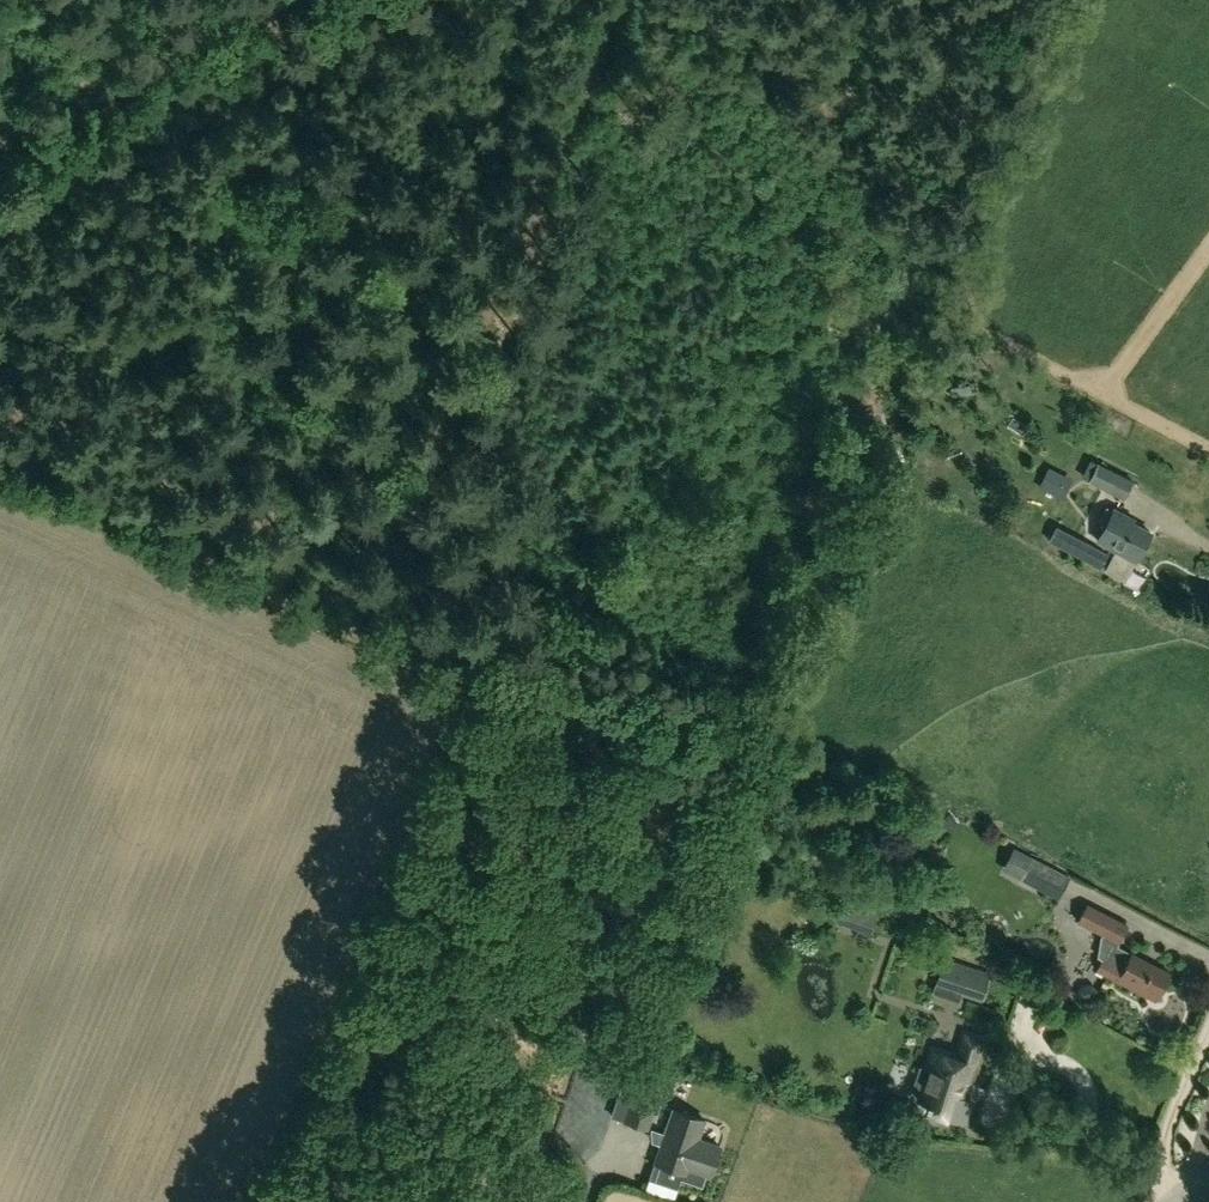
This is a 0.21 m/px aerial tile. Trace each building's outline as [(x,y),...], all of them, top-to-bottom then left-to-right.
[(1124,499),(1133,482),(1099,465),(1090,482),(1107,490),(1105,495),(1111,498),(1113,494),(1124,499)] [(1125,582),(1151,533),(1125,520),(1127,517),(1115,510),(1113,514),(1106,510),(1099,523),(1106,527),(1098,542),(1116,551),(1105,571),(1125,582)] [(1100,568),(1108,555),(1054,528),(1047,541),(1074,554),(1100,568)] [(939,822),(948,832),(958,822),(948,813),(939,822)] [(1055,897),(1066,876),(1032,858),(1020,879),(1055,897)] [(1128,926),(1087,905),(1078,922),(1119,943),(1128,926)] [(878,914),(854,906),(848,925),(871,933),(878,914)] [(1156,1001),(1171,974),(1131,954),(1116,947),(1108,962),(1103,959),(1097,971),(1156,1001)] [(989,975),(945,960),(935,993),(951,998),(953,991),(981,1000),(989,975)] [(1094,986),(1086,986),(1081,990),(1081,1000),(1087,1003),(1095,1003),(1100,999),(1100,989),(1094,986)] [(982,1041),(966,1036),(958,1060),(935,1053),(919,1101),(927,1103),(926,1107),(928,1108),(927,1111),(965,1124),(972,1103),(962,1099),(967,1084),(970,1085),(977,1066),(974,1065),(982,1041)] [(660,1093),(638,1085),(625,1121),(648,1129),(660,1093)] [(655,1163),(687,1174),(705,1121),(673,1110),(655,1163)]
